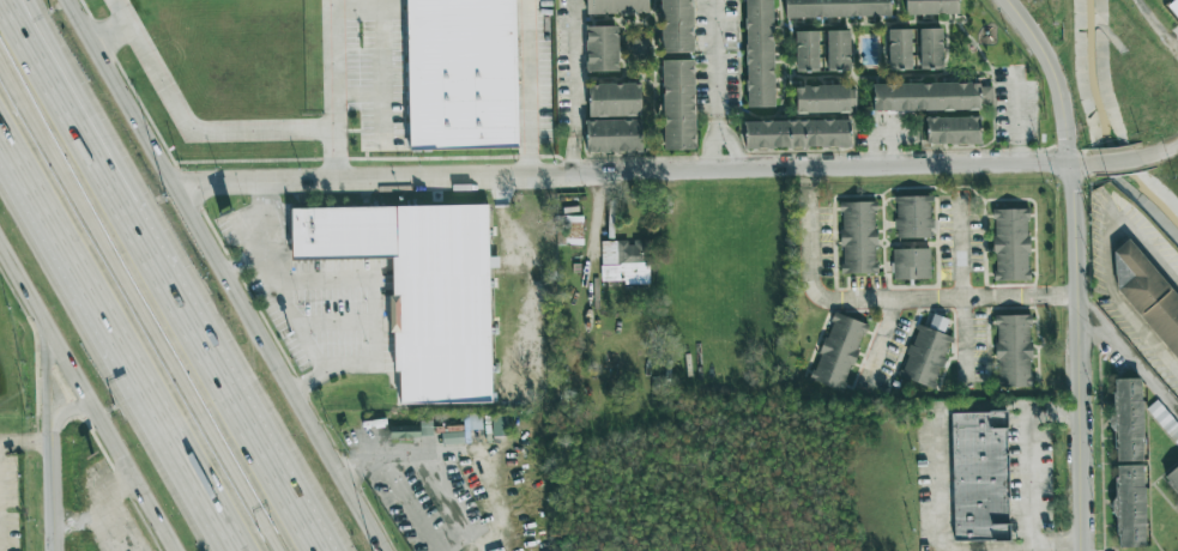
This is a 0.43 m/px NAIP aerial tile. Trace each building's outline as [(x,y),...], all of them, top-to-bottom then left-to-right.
[(412,149),(409,0),(517,0),(520,146),(412,149)] [(590,12),(589,0),(650,0),(650,11),(590,12)] [(664,52),(663,0),(695,0),(696,52),(664,52)] [(750,105),(748,0),(774,0),(777,104),(750,105)] [(785,18),(891,16),(890,0),(785,0),(785,18)] [(958,0),(906,0),(906,15),(959,13),(958,0)] [(587,24),(620,24),(621,71),(591,71),(591,68),(588,68),(588,61),(591,61),(591,53),(588,53),(587,40),(590,40),(590,32),(587,32),(587,24)] [(943,69),(942,28),(919,29),(920,70),(943,69)] [(912,70),(911,29),(887,29),(888,71),(912,70)] [(849,30),(827,31),(828,71),(850,71),(849,30)] [(817,31),(795,31),(796,72),(818,72),(817,31)] [(664,59),(696,59),(697,149),(666,149),(665,92),(667,92),(667,86),(665,86),(664,59)] [(591,115),(642,114),(642,83),(639,83),(639,81),(591,83),(591,115)] [(874,112),(980,110),(980,103),(992,102),(992,83),(873,85),(874,112)] [(855,113),(855,87),(796,86),(795,112),(855,113)] [(981,144),(980,117),(926,118),(927,146),(981,144)] [(586,120),(586,151),(641,152),(641,121),(586,120)] [(745,121),(746,149),(851,148),(850,120),(745,121)] [(1108,182),(1177,259),(1177,399),(1153,369),(1103,304),(1097,188),(1108,182)] [(931,196),(894,197),(895,239),(932,238),(931,196)] [(876,274),(875,202),(840,202),(841,274),(876,274)] [(294,207),(490,204),(494,401),(403,404),(403,370),(398,369),(397,331),(393,331),(391,295),(395,295),(395,256),(296,259),(294,207)] [(1029,281),(1029,209),(993,209),(993,281),(1029,281)] [(583,245),(583,216),(563,216),(563,244),(583,245)] [(600,242),(601,283),(649,283),(649,239),(634,240),(634,241),(600,242)] [(930,279),(929,248),(892,249),(893,279),(930,279)] [(811,380),(843,391),(866,324),(833,313),(811,380)] [(948,320),(933,314),(928,327),(944,333),(948,320)] [(1031,387),(1031,316),(995,316),(995,387),(1031,387)] [(936,388),(951,336),(916,326),(901,378),(936,388)] [(1116,462),(1143,461),(1141,378),(1113,379),(1116,462)] [(1147,408),(1177,444),(1177,424),(1157,399),(1147,408)] [(951,413),(953,542),(1008,541),(1006,412),(951,413)] [(492,436),(508,435),(507,413),(491,414),(492,436)] [(1144,465),(1114,465),(1116,548),(1145,547),(1144,465)] [(1177,496),(1177,465),(1163,478),(1177,496)]
